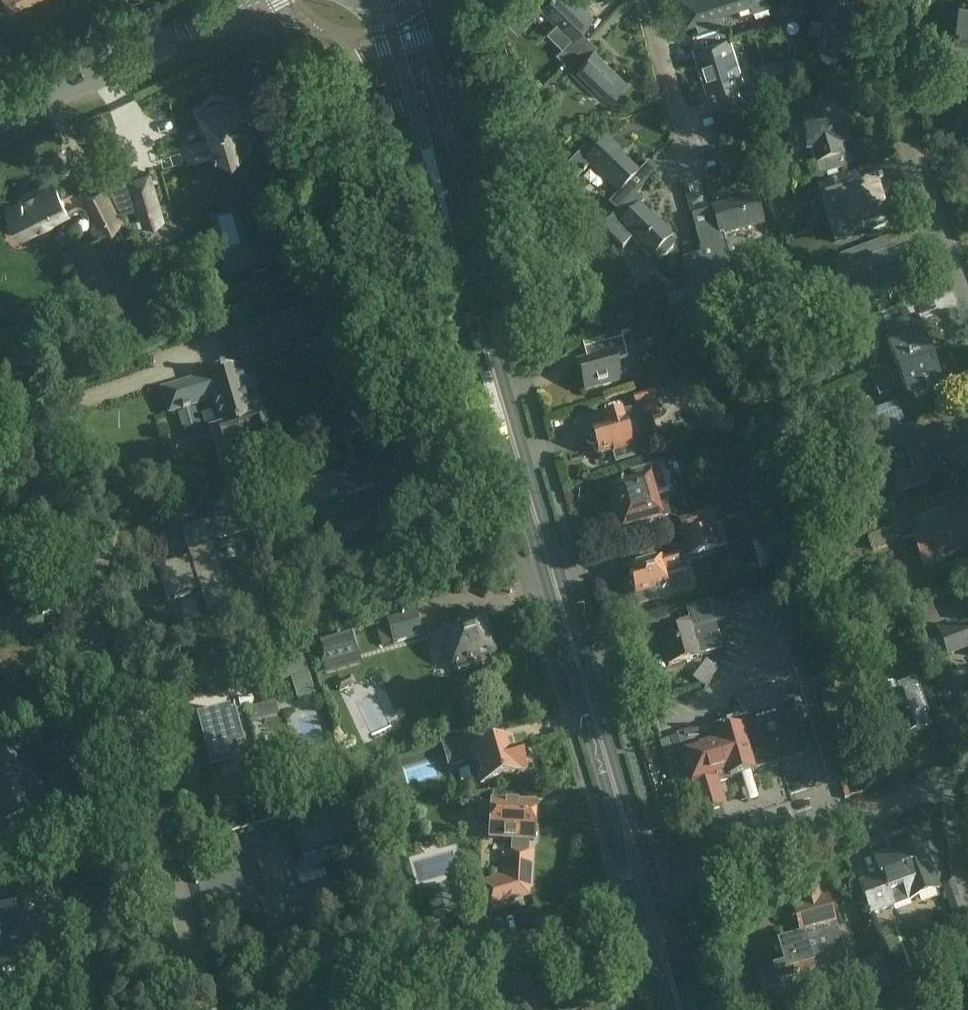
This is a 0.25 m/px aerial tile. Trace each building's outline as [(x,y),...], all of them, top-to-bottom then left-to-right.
[(589,37),(581,29),(593,17),(576,0),(530,0),(539,10),(542,7),(557,22),(546,33),(570,57),(589,37)] [(722,23),(719,10),(749,2),(751,10),(768,5),(767,0),(679,0),(684,19),(693,17),(697,30),(722,23)] [(795,0),(781,4),(784,15),(798,11),(795,0)] [(818,46),(820,46),(820,48),(822,56),(829,61),(837,59),(840,53),(840,49),(848,50),(855,0),(824,0),(818,46)] [(961,4),(951,50),(967,54),(967,5),(961,4)] [(722,23),(697,30),(700,42),(693,44),(705,88),(713,86),(717,99),(741,92),(723,35),(725,35),(722,23)] [(589,37),(570,57),(565,61),(606,102),(626,82),(594,50),(598,46),(589,37)] [(795,61),(781,59),(780,70),(759,76),(763,93),(792,84),(795,61)] [(212,137),(190,143),(194,158),(216,151),(217,154),(232,150),(233,153),(237,156),(244,154),(247,148),(240,127),(245,126),(238,101),(225,105),(218,102),(212,104),(210,110),(201,112),(205,126),(209,125),(212,137)] [(806,121),(802,121),(808,151),(812,150),(821,175),(853,165),(849,153),(844,155),(840,144),(849,143),(843,113),(834,115),(833,103),(805,106),(806,121)] [(639,174),(638,173),(607,143),(594,156),(585,147),(566,168),(578,179),(591,166),(620,194),(627,186),(639,174)] [(152,176),(129,182),(143,230),(167,223),(152,176)] [(872,230),(883,227),(882,223),(885,222),(889,221),(877,184),(859,190),(855,177),(822,187),(817,189),(820,196),(826,216),(842,211),(848,234),(851,233),(870,227),(872,230)] [(22,198),(8,206),(22,235),(69,212),(53,179),(20,195),(22,198)] [(93,214),(101,233),(121,224),(103,187),(84,196),(93,214)] [(777,204),(790,201),(786,190),(774,193),(777,204)] [(682,209),(698,208),(697,191),(681,192),(682,209)] [(637,194),(612,220),(603,229),(623,248),(633,238),(654,258),(657,254),(661,258),(667,258),(675,250),(675,244),(671,240),(673,238),(641,207),(645,202),(637,194)] [(712,208),(713,209),(714,213),(713,213),(716,224),(696,230),(703,253),(711,279),(731,273),(734,272),(723,235),(763,223),(755,195),(712,208)] [(66,217),(14,241),(20,253),(72,229),(66,217)] [(570,241),(579,232),(571,224),(562,233),(570,241)] [(876,259),(871,245),(837,259),(842,271),(836,274),(848,305),(872,296),(872,297),(879,294),(880,297),(897,291),(896,288),(911,282),(906,267),(899,250),(893,252),(876,259)] [(710,279),(690,285),(696,308),(703,306),(716,301),(710,279)] [(695,309),(689,290),(667,296),(672,315),(695,309)] [(246,323),(254,352),(260,351),(292,342),(284,313),(252,321),(246,323)] [(870,370),(882,372),(886,371),(893,368),(897,366),(930,354),(918,322),(911,325),(887,334),(881,316),(865,322),(863,323),(832,334),(836,345),(842,343),(869,333),(870,333),(877,334),(876,338),(876,340),(870,370)] [(642,330),(645,341),(655,339),(652,327),(642,330)] [(607,353),(579,361),(586,388),(622,378),(618,364),(621,358),(629,356),(623,336),(604,341),(607,353)] [(937,372),(930,354),(897,366),(893,368),(886,371),(882,372),(872,376),(879,397),(901,390),(903,396),(905,402),(943,388),(937,373),(937,372)] [(207,376),(164,389),(170,410),(183,407),(183,409),(190,407),(189,405),(202,401),(200,395),(211,391),(222,429),(213,432),(221,458),(270,443),(262,417),(253,420),(241,380),(253,377),(255,383),(253,384),(254,385),(256,385),(249,363),(237,367),(237,366),(225,369),(206,375),(207,376)] [(636,407),(641,406),(644,416),(651,414),(660,412),(654,388),(633,394),(636,407)] [(904,422),(897,404),(868,414),(871,422),(856,427),(860,438),(904,422)] [(656,432),(651,414),(644,416),(641,406),(636,407),(602,417),(605,425),(591,429),(591,431),(589,434),(594,452),(598,453),(598,456),(612,452),(615,463),(637,457),(631,439),(656,432)] [(912,425),(875,439),(897,496),(932,483),(928,473),(940,468),(939,466),(967,455),(957,426),(918,440),(912,425)] [(617,501),(613,502),(618,518),(621,517),(624,526),(672,512),(668,501),(659,503),(656,491),(667,487),(659,462),(632,470),(636,482),(613,489),(617,501)] [(350,468),(299,483),(307,513),(320,509),(331,547),(390,529),(378,490),(358,496),(350,468)] [(191,556),(159,566),(170,601),(202,591),(209,614),(233,607),(235,612),(236,612),(233,604),(234,604),(214,542),(251,530),(240,491),(206,501),(212,518),(181,528),(191,556)] [(911,535),(925,572),(945,565),(942,556),(967,546),(967,513),(964,503),(947,510),(951,520),(911,535)] [(713,508),(678,519),(682,532),(717,521),(713,508)] [(893,518),(864,529),(871,549),(901,538),(893,518)] [(720,523),(683,535),(688,555),(726,544),(720,523)] [(641,544),(661,538),(659,530),(639,536),(641,544)] [(634,572),(632,573),(641,606),(659,601),(655,586),(671,582),(668,572),(689,566),(684,550),(663,556),(663,555),(632,564),(634,572)] [(681,625),(660,631),(669,663),(700,654),(697,643),(706,640),(705,634),(719,630),(717,622),(730,618),(730,617),(723,594),(679,607),(682,618),(679,619),(681,625)] [(387,620),(381,622),(387,643),(393,641),(394,643),(423,635),(416,610),(387,619),(387,620)] [(445,630),(431,634),(435,648),(449,644),(454,664),(457,663),(459,672),(473,668),(471,659),(495,652),(485,617),(472,621),(466,618),(459,620),(456,625),(445,629),(445,630)] [(941,626),(950,650),(967,643),(967,621),(960,624),(958,619),(941,626)] [(355,632),(316,641),(323,663),(360,653),(355,632)] [(302,653),(259,667),(265,686),(290,678),(297,700),(315,695),(302,653)] [(234,666),(202,675),(206,694),(231,688),(229,680),(237,678),(234,666)] [(916,676),(884,687),(900,734),(930,723),(925,711),(928,710),(916,676)] [(355,685),(351,678),(336,685),(339,693),(355,685)] [(738,698),(743,717),(679,736),(698,801),(702,813),(723,806),(716,782),(783,763),(809,755),(794,702),(788,704),(783,685),(738,698)] [(848,735),(839,704),(825,709),(835,739),(848,735)] [(212,770),(219,769),(223,782),(225,782),(224,778),(266,767),(254,723),(249,707),(232,712),(231,706),(197,716),(212,770)] [(475,759),(472,749),(468,735),(442,743),(449,767),(475,759)] [(484,746),(473,749),(472,749),(475,759),(483,784),(523,772),(522,770),(527,769),(522,752),(517,753),(513,740),(485,748),(484,746)] [(0,760),(0,823),(0,824),(48,809),(34,765),(26,768),(22,753),(0,760)] [(418,765),(395,774),(404,796),(426,787),(418,765)] [(344,785),(339,769),(329,772),(334,788),(344,785)] [(509,793),(530,785),(526,776),(505,783),(509,793)] [(751,795),(741,797),(744,814),(754,813),(751,795)] [(491,837),(513,838),(511,862),(505,862),(504,876),(484,882),(493,910),(515,903),(515,901),(515,894),(524,891),(530,889),(532,889),(534,853),(530,853),(531,839),(535,839),(537,804),(493,801),(493,803),(492,818),(491,837)] [(339,811),(295,823),(303,855),(347,843),(339,811)] [(883,873),(861,882),(873,912),(911,897),(940,886),(921,837),(893,848),(893,849),(876,855),(883,873)] [(257,856),(271,903),(260,906),(266,926),(292,918),(293,922),(327,912),(338,908),(329,878),(299,887),(287,847),(257,856)] [(953,880),(941,884),(953,916),(965,912),(953,880)] [(450,885),(427,892),(435,919),(458,912),(450,885)] [(0,914),(0,972),(31,970),(29,936),(61,934),(59,895),(24,897),(25,913),(0,914)] [(778,983),(780,982),(848,962),(838,928),(830,901),(826,902),(799,909),(795,911),(804,939),(787,944),(783,941),(774,943),(773,949),(778,965),(775,965),(773,966),(778,983)] [(936,908),(914,915),(917,923),(938,916),(936,908)] [(887,972),(902,967),(893,944),(879,949),(887,972)] [(892,988),(879,956),(862,962),(874,995),(892,988)] [(898,991),(908,989),(904,973),(895,975),(898,991)]
